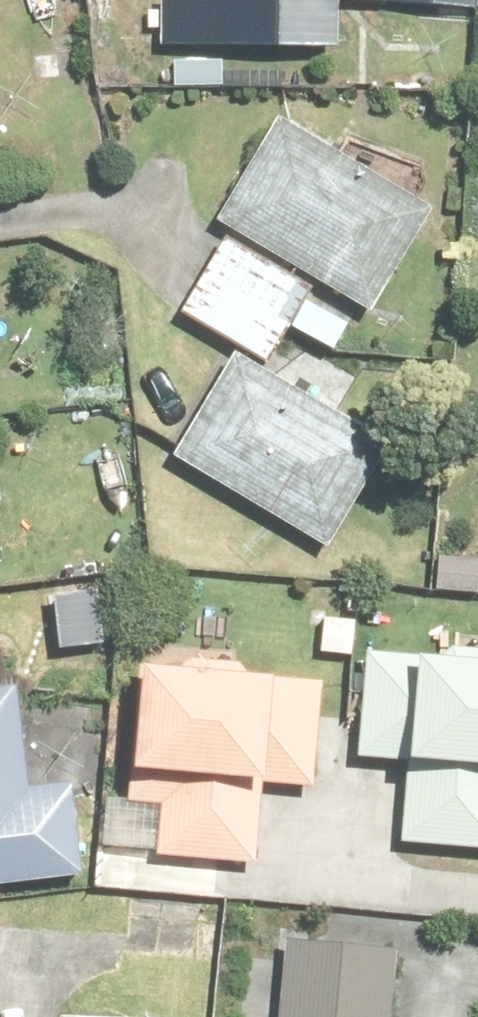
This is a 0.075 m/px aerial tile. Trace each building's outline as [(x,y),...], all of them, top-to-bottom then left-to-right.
[(275,52),(337,54),(338,0),(162,0),(161,39),(90,39),(90,91),(274,92),(275,52)] [(476,152),(469,311),(477,311),(477,152),(476,152)] [(356,255),(212,162),(154,251),(298,344),(356,255)] [(254,333),(162,277),(116,352),(208,408),(254,333)] [(312,496),(169,409),(114,498),(257,585),(312,496)] [(463,616),(477,617),(477,424),(463,616)] [(300,695),(296,810),(477,817),(477,702),(300,695)] [(274,718),(84,703),(76,815),(265,830),(274,718)] [(442,830),(342,825),(338,892),(438,898),(442,830)] [(25,935),(21,834),(0,835),(0,936),(25,935)] [(193,846),(100,844),(99,899),(192,901),(193,846)] [(354,996),(226,983),(223,1016),(352,1016),(354,996)]
